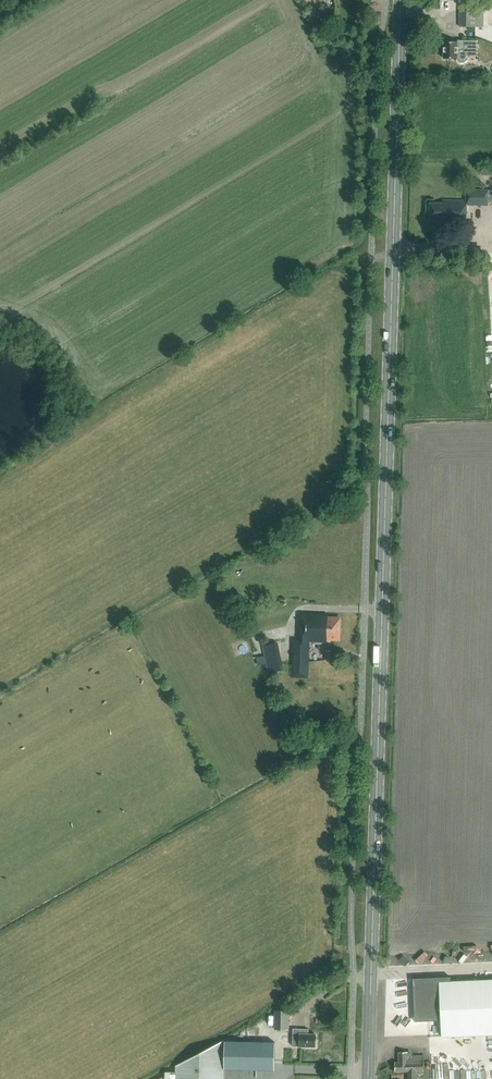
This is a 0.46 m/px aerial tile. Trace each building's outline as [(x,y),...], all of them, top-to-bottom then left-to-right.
[(459,27),(491,27),(491,8),(491,4),(491,0),(487,0),(487,8),(459,8),(459,27)] [(464,42),(444,42),(444,59),(457,59),(457,60),(460,63),(464,63),(468,60),(468,55),(477,56),(477,41),(464,41),(464,42)] [(488,206),(488,190),(467,190),(466,201),(443,200),(443,203),(430,203),(429,220),(442,220),(442,223),(466,224),(467,205),(488,206)] [(307,677),(308,641),(327,642),(327,640),(336,640),(336,639),(339,639),(340,619),(337,619),(337,617),(328,617),(328,615),(301,614),(300,640),(294,640),(293,677),(307,677)] [(269,673),(281,671),(275,643),(263,645),(269,673)] [(491,1033),(491,979),(451,981),(451,977),(413,978),(415,1021),(441,1020),(442,1036),(491,1033)] [(270,1064),(271,1042),(288,1043),(289,1011),(276,1011),(275,1029),(272,1029),(273,1020),(260,1020),(259,1028),(252,1028),(252,1026),(176,1065),(176,1078),(224,1078),(224,1062),(270,1064)] [(316,1047),(316,1034),(308,1034),(309,1029),(293,1029),(293,1046),(299,1046),(299,1047),(316,1047)] [(416,1048),(429,1047),(428,1034),(416,1035),(416,1048)] [(400,1051),(402,1071),(410,1070),(411,1078),(422,1078),(422,1074),(430,1073),(427,1053),(415,1055),(414,1049),(400,1051)]
